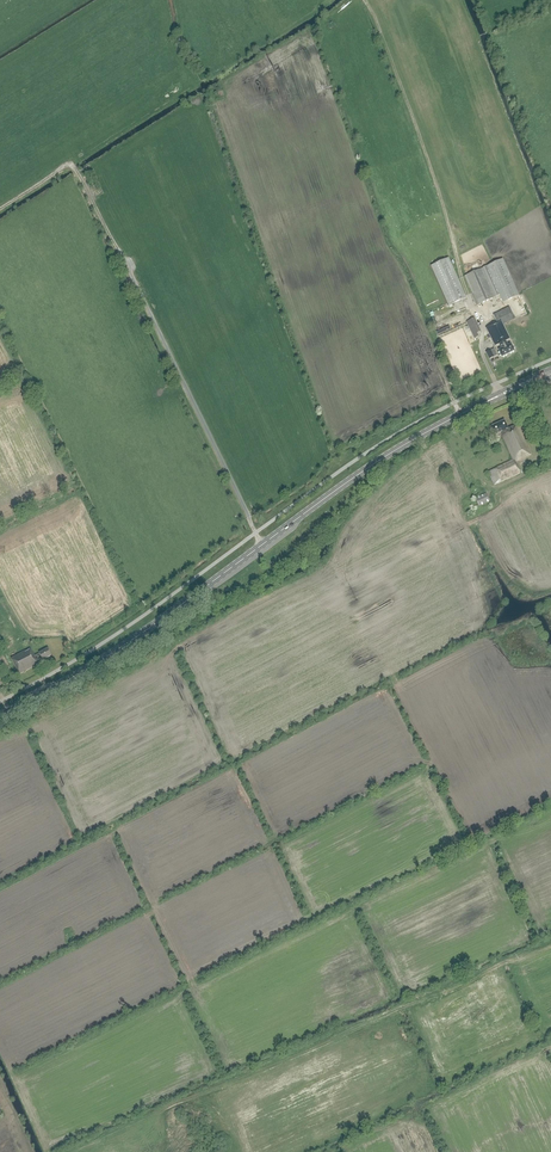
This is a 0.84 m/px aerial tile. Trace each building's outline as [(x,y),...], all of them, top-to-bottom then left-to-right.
[(448,259),(430,267),(448,306),(465,298),(448,259)] [(518,296),(502,260),(481,269),(494,297),(499,295),(502,303),(518,296)] [(494,297),(481,269),(464,277),(477,306),(494,297)] [(439,289),(433,291),(439,307),(445,304),(439,289)] [(510,308),(497,314),(502,324),(515,318),(510,308)] [(468,322),(474,335),(480,332),(474,319),(468,322)] [(498,351),(502,357),(514,351),(511,344),(508,345),(505,341),(509,339),(500,322),(486,329),(495,346),(499,344),(501,349),(498,350),(498,351)] [(436,331),(438,334),(451,329),(450,326),(436,331)] [(520,473),(515,462),(531,454),(517,424),(508,429),(504,420),(491,426),(495,435),(500,432),(513,460),(488,472),(494,485),(520,473)] [(479,506),(489,501),(486,494),(475,499),(479,506)] [(30,648),(28,649),(29,650),(25,652),(25,651),(11,658),(19,674),(38,664),(37,661),(42,658),(43,660),(51,655),(47,649),(39,653),(39,654),(34,657),(30,648)] [(0,658),(0,665),(4,673),(11,670),(3,656),(0,658)]
